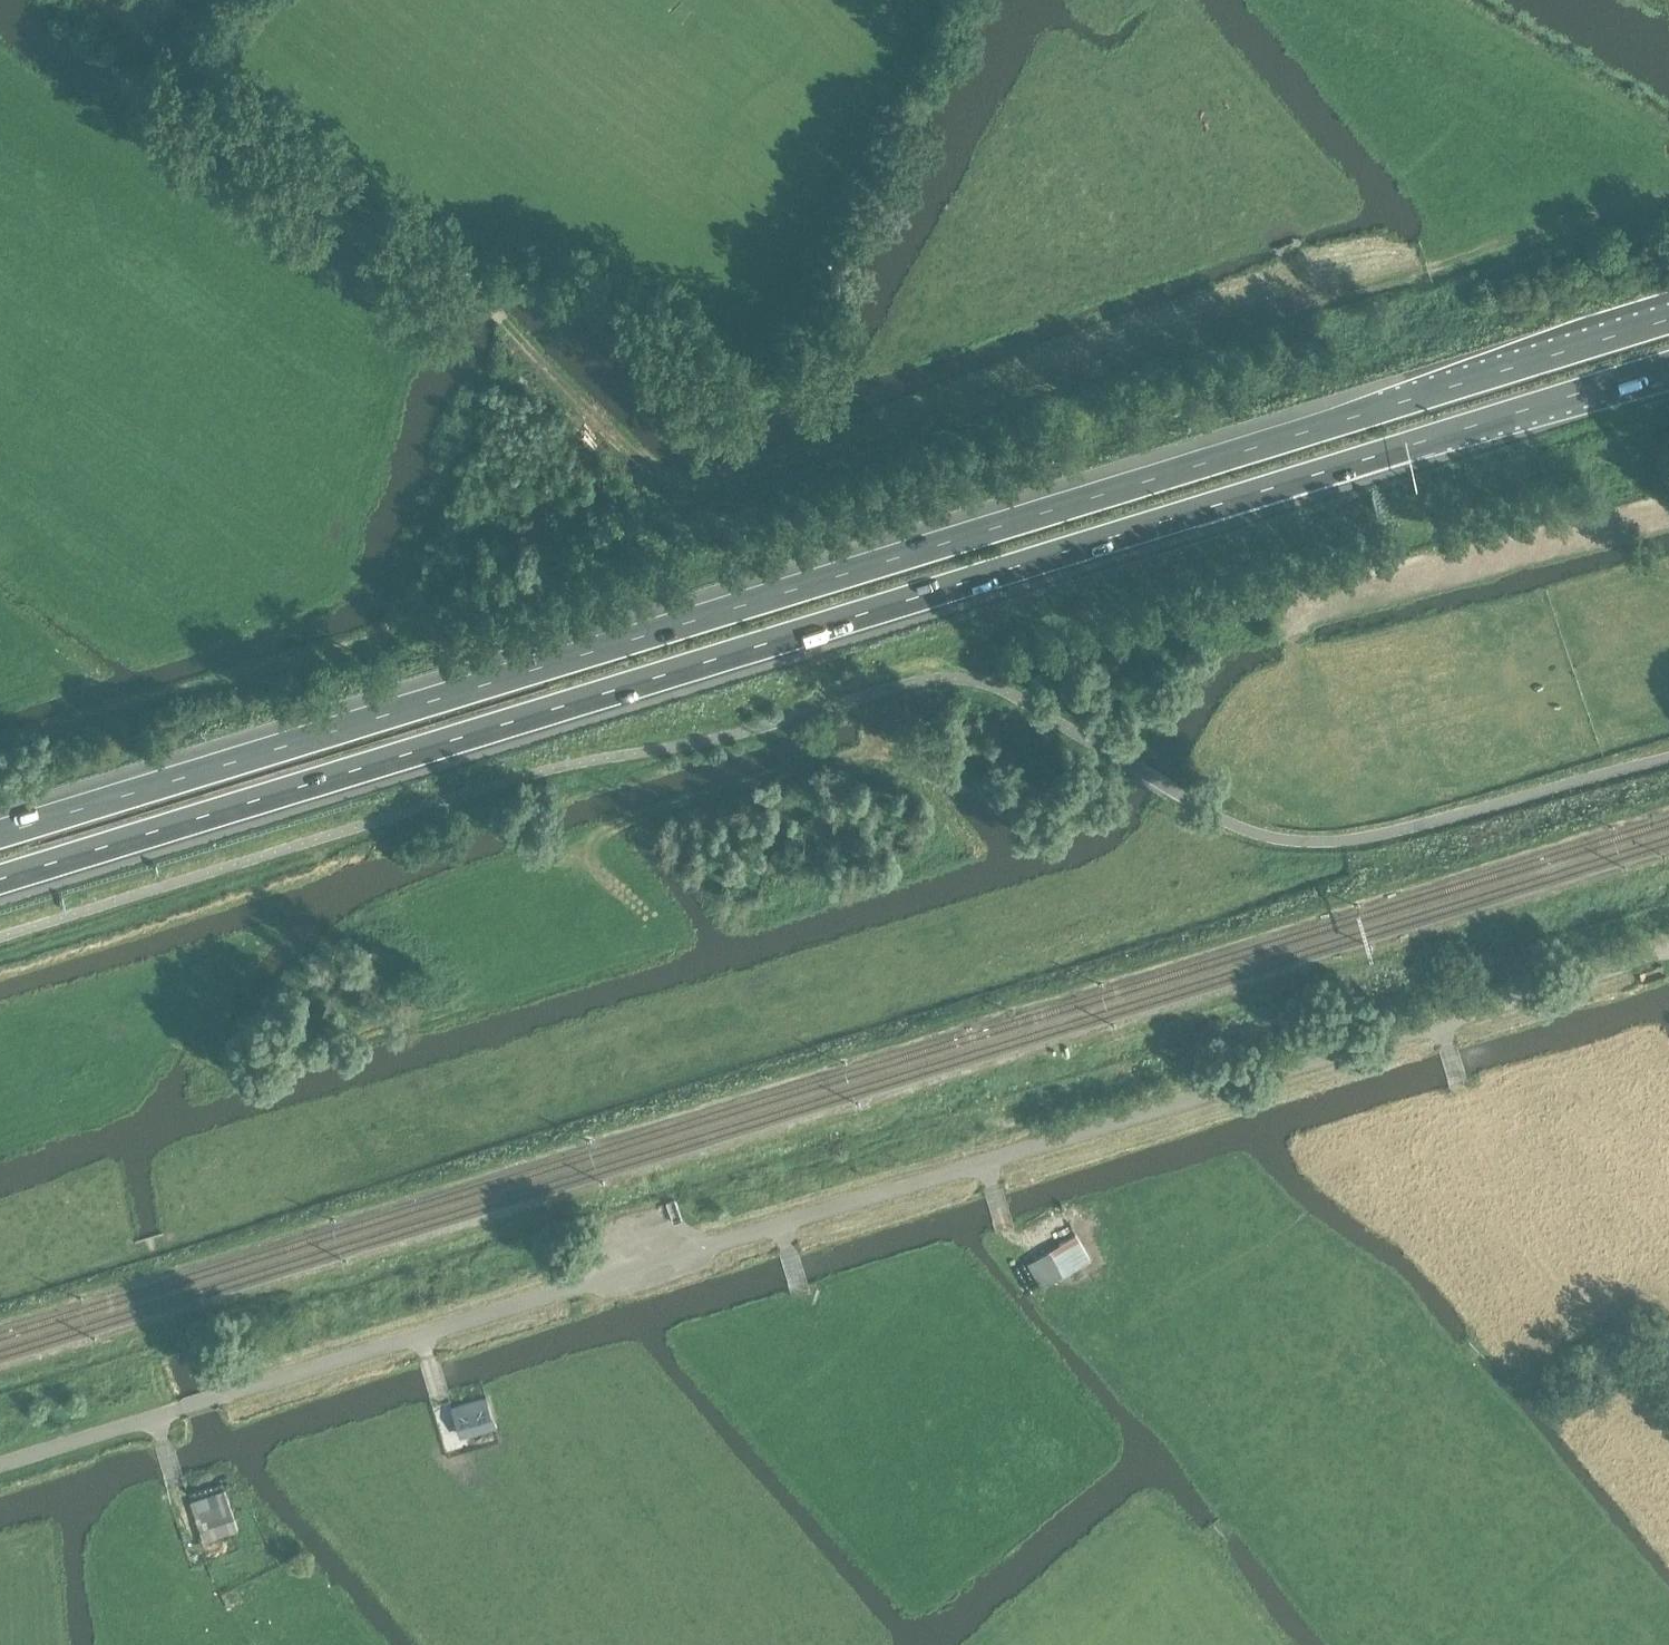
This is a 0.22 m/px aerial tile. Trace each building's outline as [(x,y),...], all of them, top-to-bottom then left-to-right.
[(1079,1235),(1026,1260),(1040,1288),(1092,1263),(1079,1235)] [(497,1420),(486,1387),(454,1398),(464,1431),(497,1420)] [(237,1527),(223,1488),(190,1500),(204,1539),(237,1527)]
